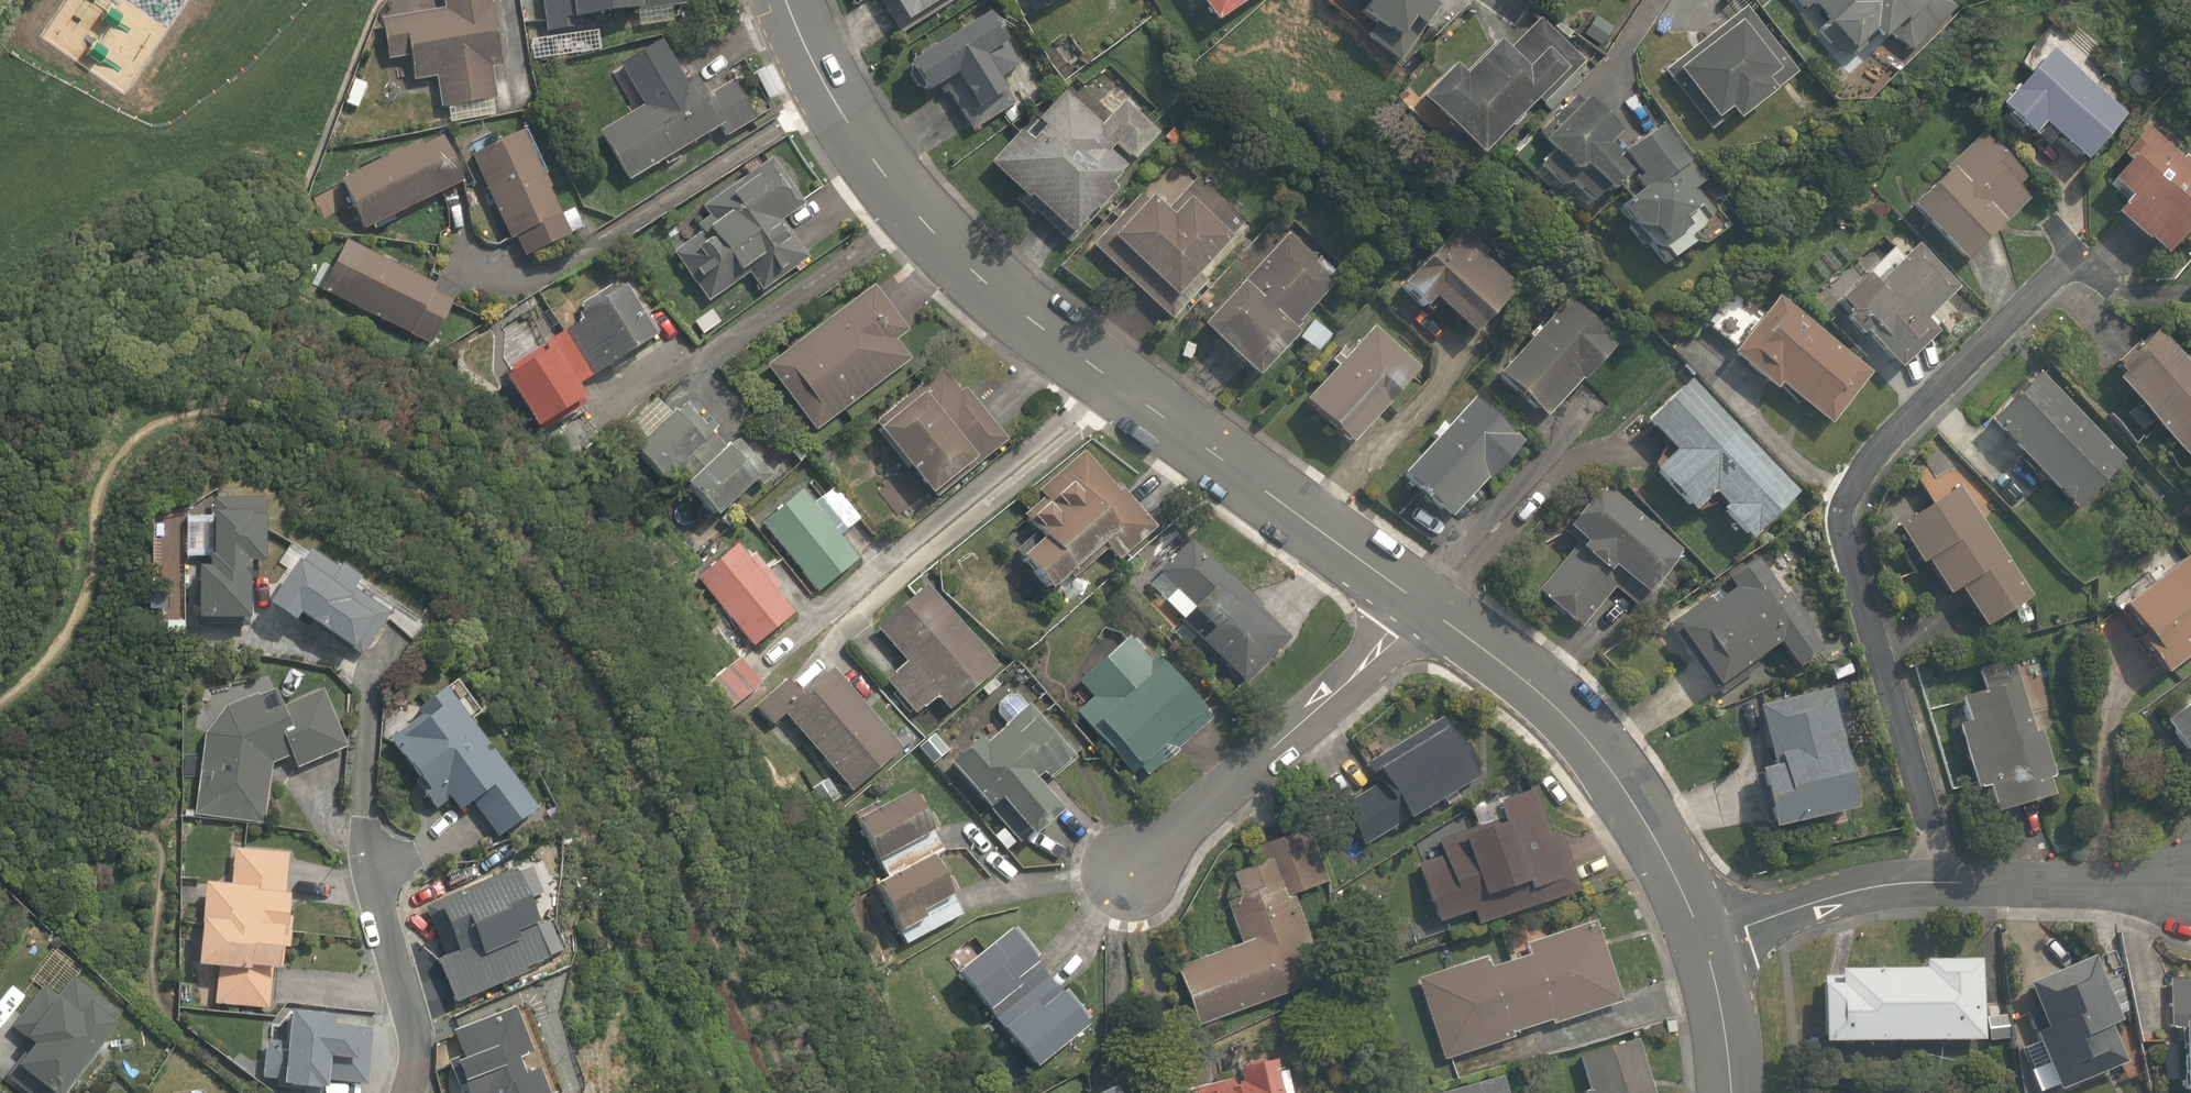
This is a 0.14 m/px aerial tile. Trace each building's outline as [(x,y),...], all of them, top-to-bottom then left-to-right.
[(500,104),(496,64),(507,63),(501,0),(448,0),(448,5),(390,10),(395,64),(414,62),(416,82),(441,79),(444,109),(500,104)] [(546,36),(699,15),(697,0),(542,0),(546,36)] [(916,29),(961,0),(897,0),(916,29)] [(1039,26),(1088,0),(1025,0),(1039,26)] [(1222,32),(1269,0),(1200,0),(1222,32)] [(1370,39),(1362,49),(1399,75),(1442,15),(1429,6),(1433,0),(1317,0),(1316,1),(1370,39)] [(1855,64),(1881,39),(1889,48),(1898,39),(1915,56),(1963,10),(1953,0),(1793,0),(1855,64)] [(1686,86),(1722,134),(1736,123),(1743,132),(1783,102),(1776,93),(1800,75),(1751,10),(1665,75),(1678,92),(1686,86)] [(1512,57),(1499,45),(1469,78),(1459,69),(1422,108),(1486,168),(1585,61),(1544,22),(1512,57)] [(1004,86),(1028,72),(999,24),(916,74),(933,102),(946,95),(972,138),(1018,110),(1004,86)] [(2051,48),(1998,112),(2040,148),(2051,135),(2090,168),(2133,117),(2051,48)] [(715,97),(703,75),(607,132),(640,187),(729,134),(734,142),(778,116),(753,74),(715,97)] [(1098,99),(1070,76),(991,170),(1080,244),(1169,136),(1109,86),(1098,99)] [(1596,214),(1612,200),(1669,273),(1724,232),(1700,198),(1711,190),(1663,125),(1629,151),(1592,106),(1546,145),(1553,153),(1537,166),(1565,200),(1576,190),(1596,214)] [(475,161),(513,243),(524,238),(534,260),(583,237),(535,133),(475,161)] [(2107,187),(2127,202),(2116,217),(2172,259),(2190,234),(2190,165),(2149,133),(2107,187)] [(474,183),(452,136),(348,185),(370,232),(474,183)] [(2041,187),(1984,137),(1913,218),(1970,268),(2041,187)] [(777,159),(708,208),(713,214),(697,225),(702,233),(669,257),(703,305),(752,271),(768,293),(817,258),(789,218),(809,204),(777,159)] [(1258,234),(1178,160),(1094,251),(1174,325),(1258,234)] [(1439,310),(1484,350),(1532,294),(1457,229),(1402,291),(1432,317),(1439,310)] [(1299,328),(1344,276),(1293,232),(1205,333),(1264,384),(1306,335),(1299,328)] [(456,298),(357,245),(331,293),(430,347),(456,298)] [(1952,305),(1898,248),(1839,304),(1907,376),(1943,343),(1928,327),(1952,305)] [(824,431),(918,361),(905,343),(917,334),(909,325),(935,305),(906,266),(774,365),(824,431)] [(1764,317),(1742,299),(1715,332),(1737,350),(1730,359),(1780,399),(1784,393),(1830,430),(1872,377),(1776,301),(1764,317)] [(652,356),(624,302),(569,330),(597,384),(652,356)] [(1594,384),(1617,355),(1561,310),(1503,382),(1552,421),(1587,378),(1594,384)] [(2159,331),(2115,371),(2122,378),(2114,385),(2190,467),(2190,366),(2159,331)] [(1405,406),(1425,384),(1372,338),(1310,410),(1356,451),(1400,401),(1405,406)] [(552,362),(510,381),(535,435),(577,415),(552,362)] [(877,424),(912,465),(883,490),(896,506),(926,481),(943,500),(1013,440),(947,363),(877,424)] [(2135,471),(2044,376),(1989,428),(2079,524),(2135,471)] [(1677,456),(1656,478),(1699,522),(1721,501),(1731,511),(1724,518),(1751,546),(1803,495),(1694,383),(1649,427),(1677,456)] [(1529,446),(1478,401),(1405,482),(1455,528),(1529,446)] [(680,485),(732,449),(702,405),(641,446),(671,491),(680,485)] [(766,475),(744,442),(732,449),(719,459),(680,485),(703,518),(766,475)] [(1092,456),(1028,518),(1048,538),(1022,563),(1059,601),(1113,550),(1127,564),(1163,528),(1092,456)] [(865,521),(843,490),(827,502),(813,484),(762,521),(819,598),(870,561),(849,533),(865,521)] [(1960,490),(1897,532),(1926,575),(1930,572),(1953,606),(1964,598),(1987,633),(2035,601),(1960,490)] [(1533,599),(1579,639),(1621,590),(1641,607),(1685,557),(1610,492),(1571,536),(1581,545),(1533,599)] [(222,564),(209,564),(208,617),(259,618),(260,561),(278,562),(279,498),(223,497),(222,564)] [(796,609),(742,542),(690,584),(744,651),(796,609)] [(1291,634),(1195,543),(1151,588),(1248,680),(1291,634)] [(275,604),(304,624),(310,616),(364,653),(399,604),(315,546),(275,604)] [(2169,688),(2190,671),(2190,550),(2190,548),(2115,606),(2144,644),(2138,648),(2169,688)] [(1761,559),(1732,580),(1741,592),(1678,638),(1719,693),(1782,647),(1807,681),(1836,660),(1761,559)] [(915,660),(887,683),(918,720),(946,697),(961,716),(1010,675),(938,589),(889,630),(915,660)] [(1140,634),(1080,688),(1092,702),(1082,711),(1118,752),(1129,743),(1149,765),(1209,712),(1140,634)] [(755,686),(735,654),(698,678),(717,709),(755,686)] [(795,706),(776,682),(743,708),(762,732),(783,716),(845,795),(905,748),(843,669),(795,706)] [(427,794),(441,813),(461,799),(472,814),(481,808),(507,843),(556,807),(463,681),(424,711),(433,722),(403,744),(436,788),(427,794)] [(1973,721),(1959,725),(1976,791),(1968,793),(1978,831),(2054,811),(2020,684),(1966,698),(1973,721)] [(284,695),(204,732),(197,816),(249,823),(247,836),(264,838),(271,786),(274,768),(280,764),(299,755),(306,770),(358,746),(333,690),(290,709),(284,695)] [(1840,691),(1766,705),(1779,770),(1760,774),(1772,839),(1865,821),(1840,691)] [(1044,840),(1078,813),(1048,776),(1079,752),(1035,697),(950,765),(994,820),(1015,803),(1044,840)] [(2167,722),(2190,752),(2190,702),(2167,722)] [(1336,803),(1363,853),(1485,786),(1444,712),(1364,756),(1378,780),(1336,803)] [(1486,926),(1587,890),(1565,826),(1555,830),(1540,787),(1480,808),(1485,823),(1440,839),(1446,858),(1425,865),(1447,927),(1482,914),(1486,926)] [(963,894),(970,890),(922,788),(853,821),(879,876),(872,880),(902,945),(971,912),(963,894)] [(1330,887),(1311,832),(1266,848),(1273,870),(1225,887),(1244,941),(1179,964),(1201,1028),(1321,986),(1291,901),(1330,887)] [(218,1003),(277,1008),(280,972),(294,974),(301,893),(290,892),(293,850),(241,845),(237,887),(215,886),(209,967),(221,968),(218,1003)] [(566,969),(535,874),(420,911),(451,1006),(566,969)] [(1489,957),(1423,978),(1450,1062),(1625,1006),(1598,922),(1526,945),(1530,957),(1493,969),(1489,957)] [(993,1020),(1059,975),(1026,926),(960,971),(993,1020)] [(1824,979),(1826,1052),(1990,1049),(1990,1058),(2009,1058),(2008,1006),(1988,1006),(1987,956),(1933,957),(1933,977),(1824,979)] [(2058,1092),(2086,1092),(2131,1072),(2113,1034),(2124,1028),(2093,960),(2027,990),(2037,1012),(2023,1019),(2058,1092)] [(1059,975),(993,1020),(1031,1075),(1096,1031),(1059,975)] [(45,987),(13,1027),(35,1044),(20,1066),(53,1092),(68,1092),(119,1025),(115,1019),(121,1012),(75,976),(59,997),(45,987)] [(2171,978),(2172,1037),(2186,1037),(2186,1092),(2190,1092),(2190,978),(2171,978)] [(302,1007),(298,1045),(273,1042),(268,1086),(335,1092),(366,1092),(374,1026),(348,1023),(349,1012),(302,1007)] [(461,1036),(475,1068),(458,1075),(466,1092),(559,1092),(548,1068),(538,1072),(531,1055),(541,1051),(524,1010),(461,1036)] [(1586,1059),(1596,1092),(1662,1092),(1648,1041),(1586,1059)] [(1287,1062),(1247,1071),(1250,1086),(1217,1092),(1293,1092),(1287,1062)] [(1513,1078),(1457,1092),(1516,1092),(1513,1078)]
